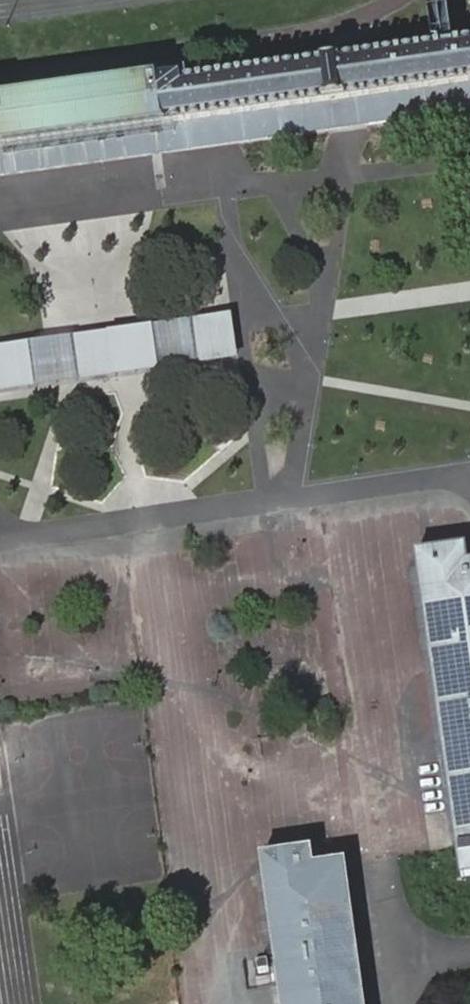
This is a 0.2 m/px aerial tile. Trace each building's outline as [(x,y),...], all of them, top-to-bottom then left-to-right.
[(348,122),(346,102),(469,86),(469,46),(186,83),(185,74),(160,78),(160,74),(154,75),(154,82),(0,104),(0,170),(348,122)] [(469,110),(469,86),(346,102),(348,122),(0,170),(0,175),(469,110)] [(238,356),(232,316),(0,348),(0,389),(238,356)] [(465,563),(463,545),(414,552),(458,876),(469,875),(469,563),(465,563)] [(343,863),(313,867),(309,849),(260,857),(280,1003),(362,1003),(343,863)]
